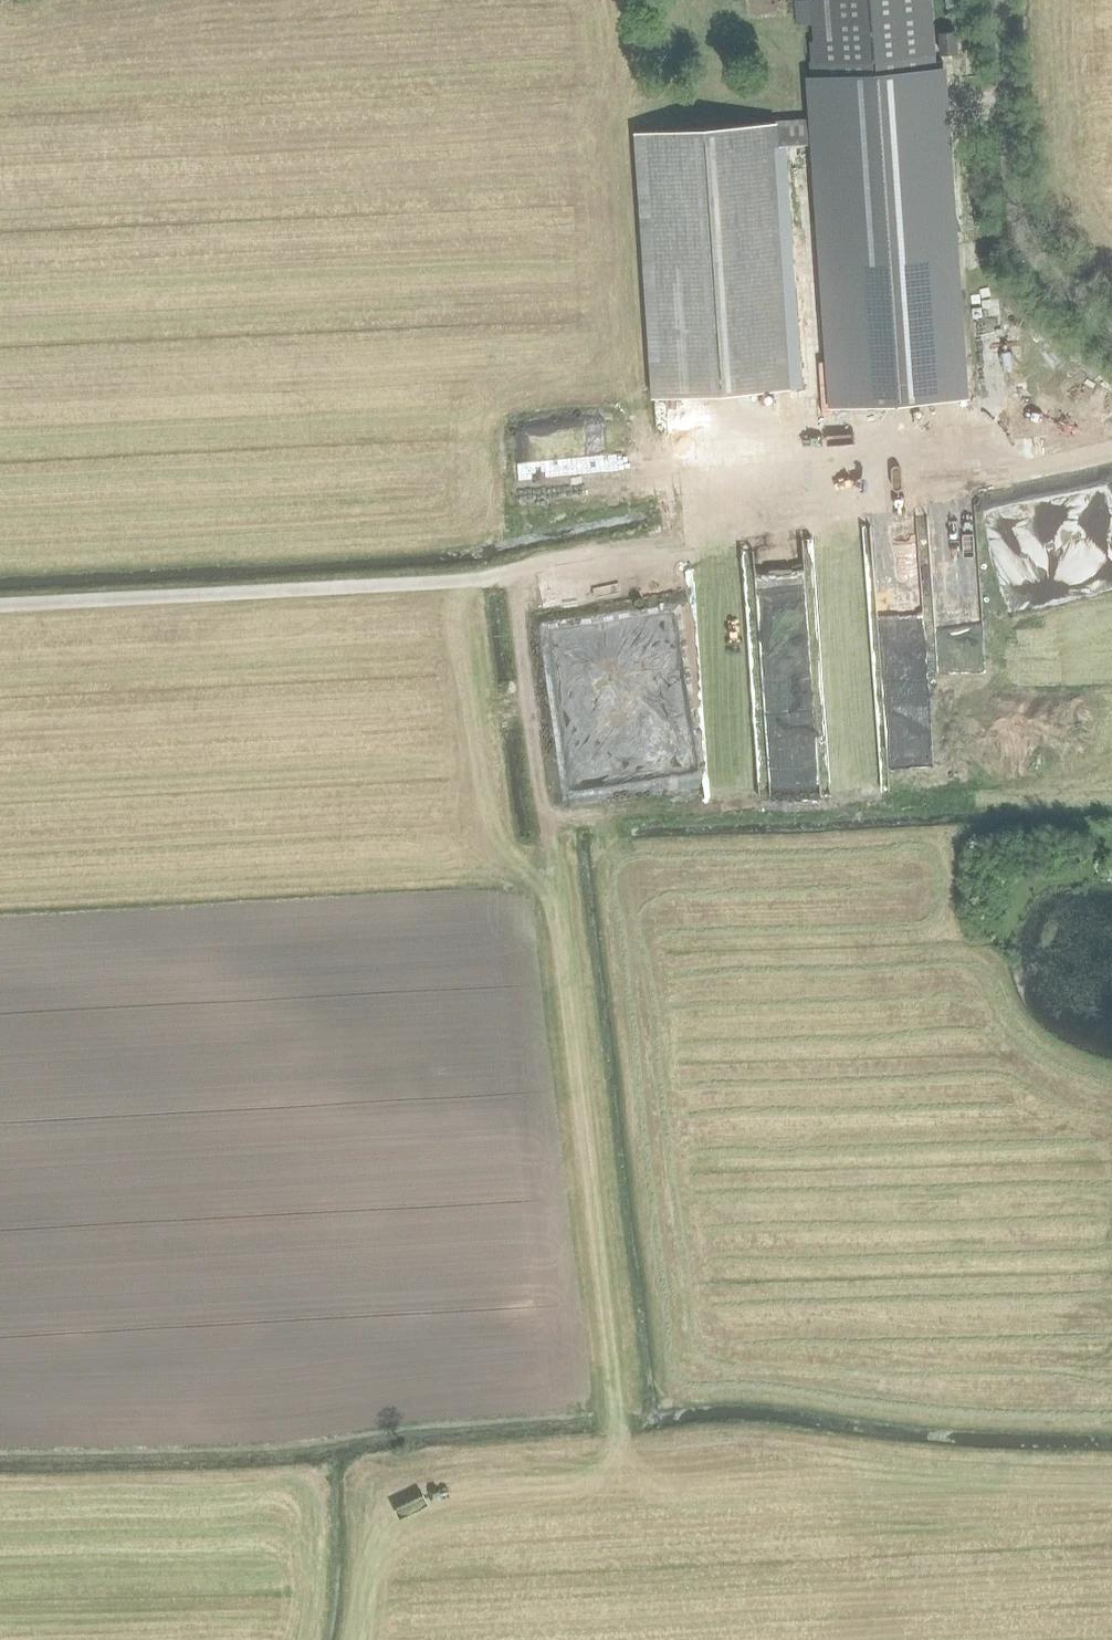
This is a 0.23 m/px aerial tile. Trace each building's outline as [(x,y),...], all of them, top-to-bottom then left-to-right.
[(817,43),(809,43),(812,75),(806,75),(810,122),(811,144),(831,405),(969,395),(944,66),(937,66),(932,0),(814,0),(817,43)] [(956,54),(954,33),(940,34),(940,38),(939,38),(939,47),(941,47),(941,55),(956,54)] [(810,122),(640,131),(655,397),(788,389),(774,146),(811,144),(810,122)] [(620,462),(544,461),(544,474),(620,475),(620,462)]
